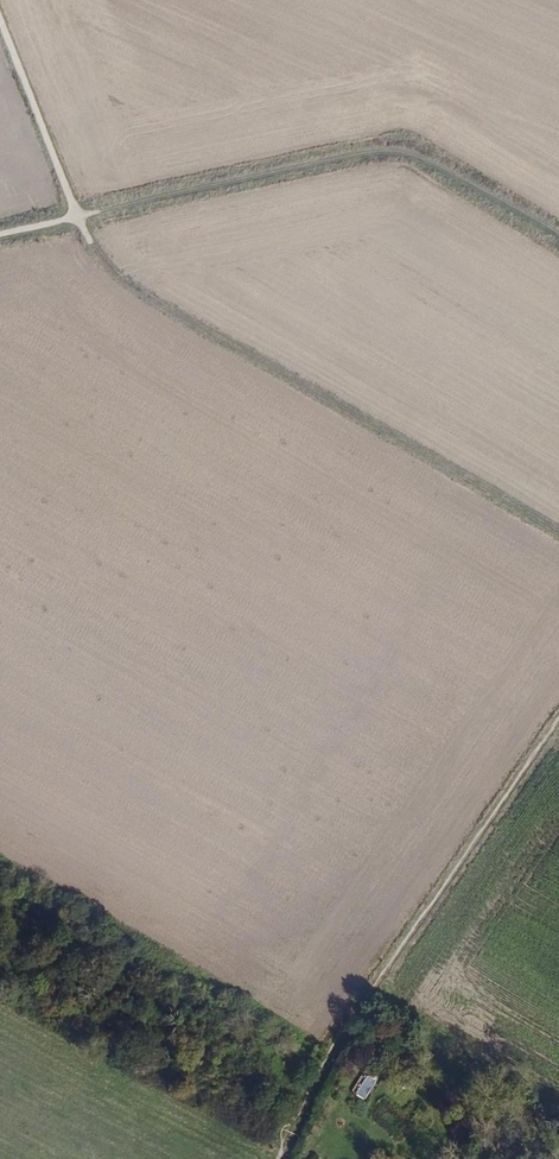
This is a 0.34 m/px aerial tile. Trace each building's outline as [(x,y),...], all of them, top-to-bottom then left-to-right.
[(368,1074),(356,1092),(366,1098),(378,1081),(368,1074)]
